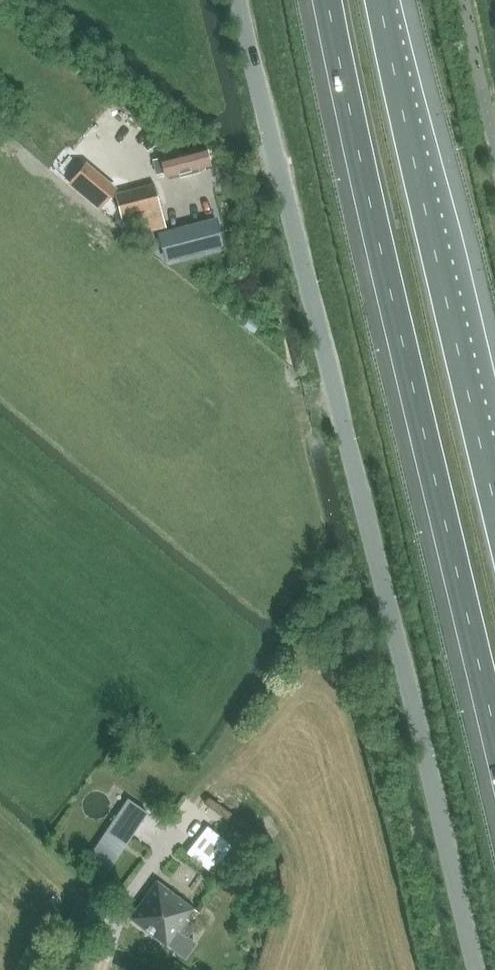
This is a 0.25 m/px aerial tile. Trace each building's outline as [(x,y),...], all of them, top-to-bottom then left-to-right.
[(199,166),(211,163),(206,145),(153,158),(157,174),(164,172),(165,175),(179,173),(180,176),(200,171),(199,166)] [(87,164),(71,183),(99,206),(114,186),(87,164)] [(153,183),(115,193),(123,224),(145,218),(148,230),(165,226),(162,214),(153,183)] [(159,232),(166,259),(223,245),(216,218),(159,232)] [(89,855),(110,870),(148,811),(128,798),(89,855)] [(214,871),(233,846),(208,826),(188,850),(214,871)] [(199,910),(159,880),(132,916),(171,947),(181,934),(187,938),(196,925),(190,921),(199,910)]
